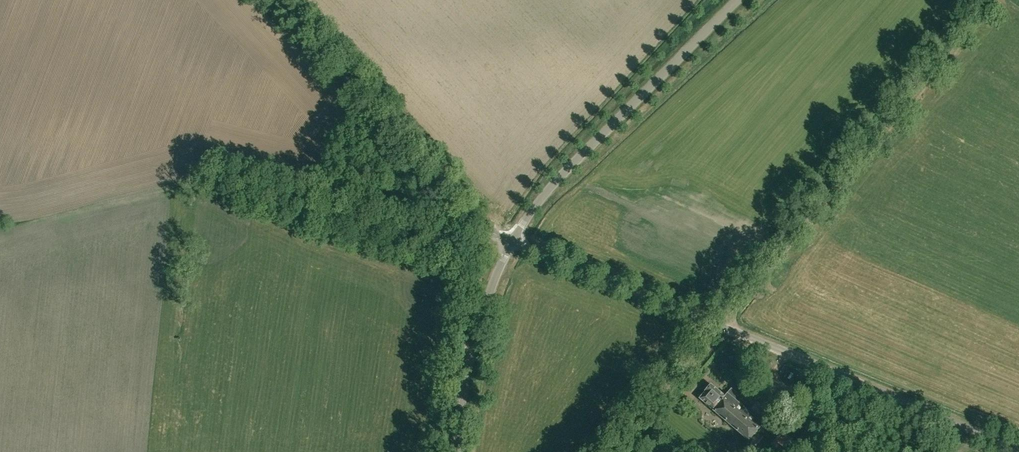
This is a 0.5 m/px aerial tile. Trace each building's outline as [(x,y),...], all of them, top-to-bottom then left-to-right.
[(531,237),(535,230),(529,226),(524,233),(531,237)] [(509,284),(517,265),(509,262),(501,281),(509,284)] [(748,441),(762,424),(760,423),(762,421),(748,410),(747,412),(741,407),(745,402),(730,389),(724,397),(710,385),(704,392),(699,399),(748,441)]
